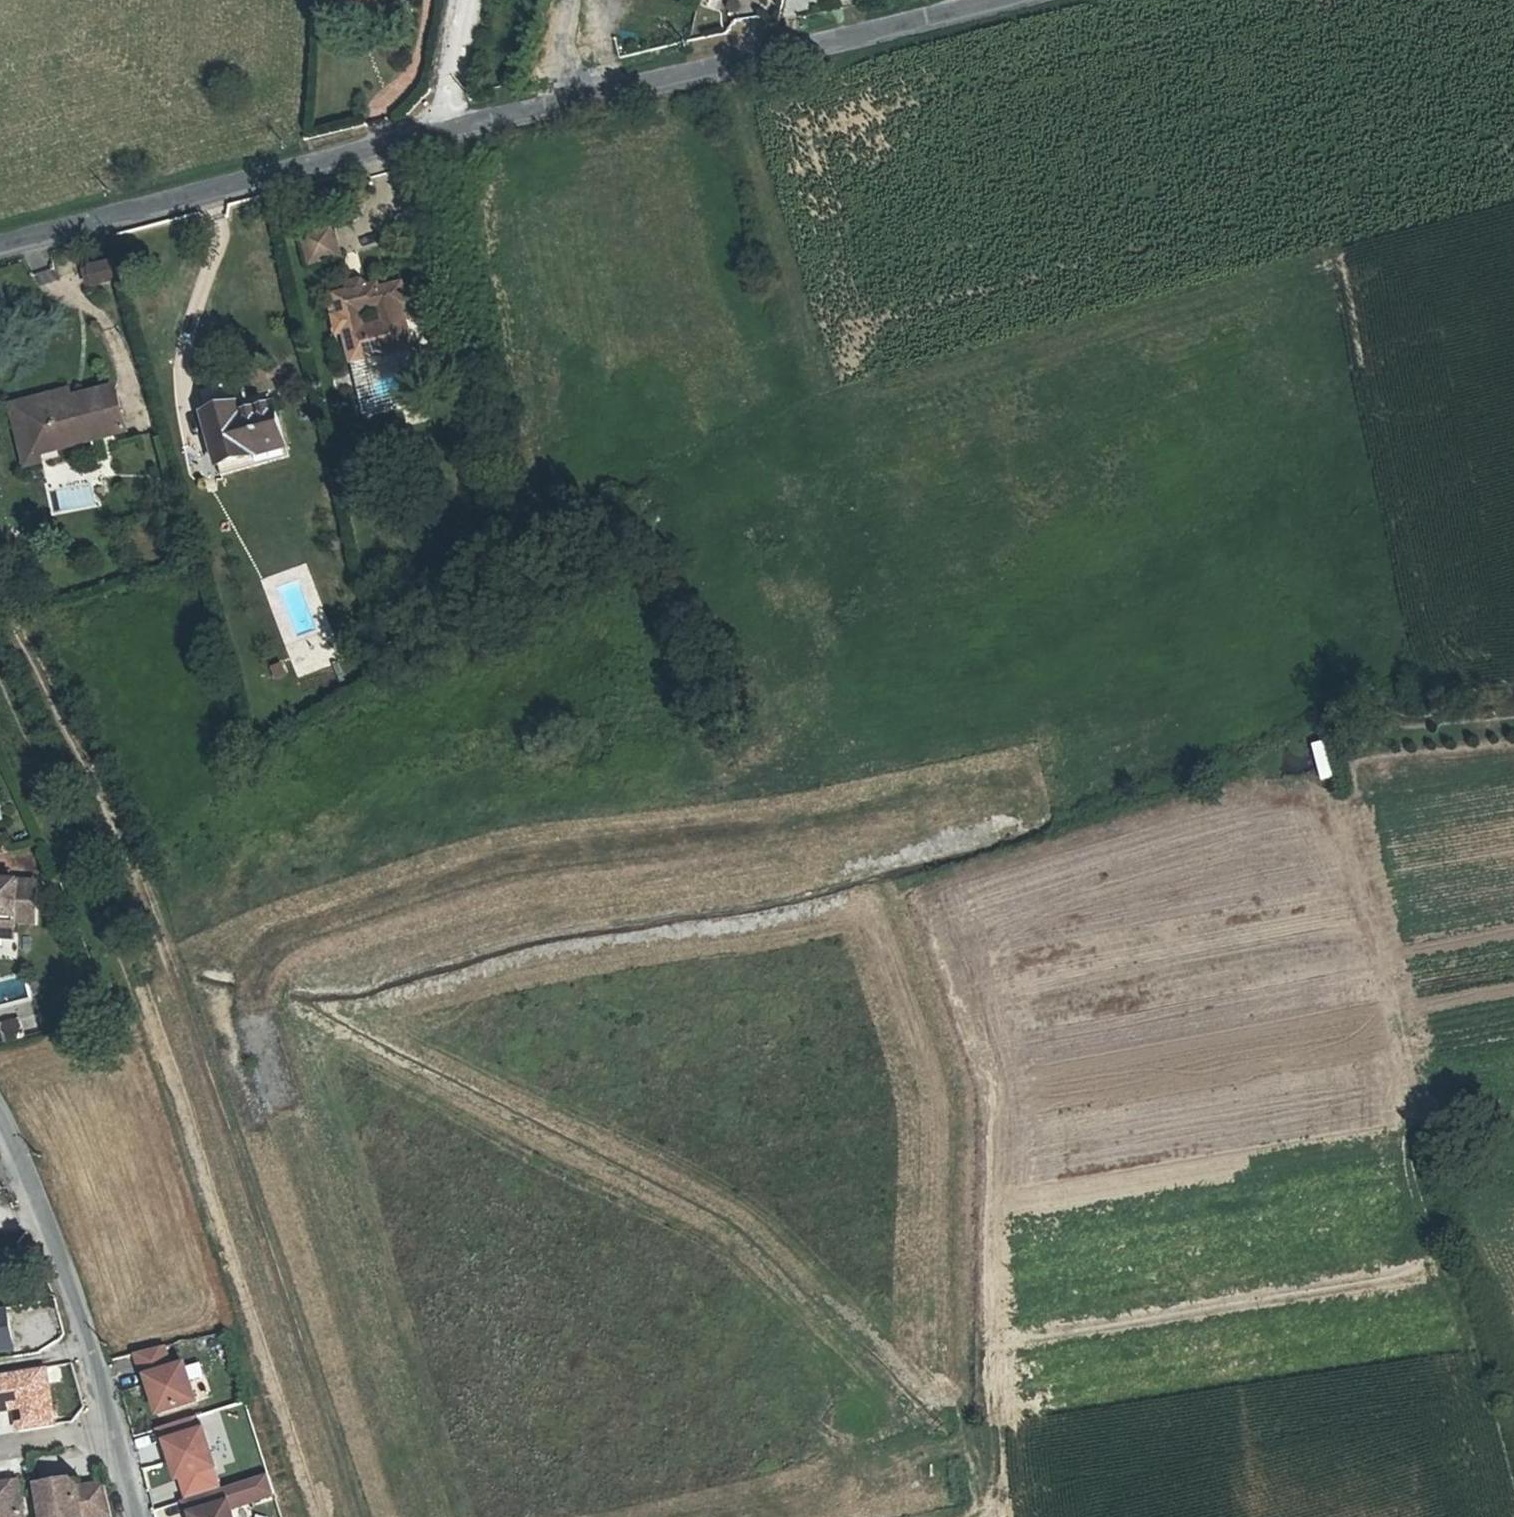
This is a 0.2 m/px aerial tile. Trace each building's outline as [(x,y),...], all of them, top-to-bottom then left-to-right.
[(331,220),(302,228),(311,257),(340,249),(331,220)] [(123,278),(118,261),(91,268),(96,285),(123,278)] [(357,374),(417,359),(406,314),(403,297),(409,295),(406,280),(382,285),(381,279),(368,282),(369,288),(350,292),(348,287),(336,290),(341,310),(333,312),(337,329),(345,327),(357,374)] [(417,359),(357,374),(369,424),(429,410),(417,359)] [(25,412),(75,400),(71,386),(10,402),(26,465),(37,463),(34,454),(25,412)] [(112,389),(75,400),(25,412),(34,454),(123,431),(112,389)] [(203,414),(217,466),(284,448),(274,407),(228,419),(225,408),(203,414)] [(287,460),(284,448),(217,466),(220,476),(287,460)] [(340,631),(283,655),(293,676),(349,651),(340,631)] [(1325,783),(1338,779),(1329,741),(1315,745),(1325,783)] [(19,936),(19,921),(39,921),(41,882),(0,881),(0,936),(19,936)] [(26,1038),(17,1017),(0,1025),(0,1030),(7,1046),(26,1038)] [(0,1323),(0,1363),(20,1360),(13,1320),(0,1323)] [(149,1381),(154,1380),(162,1415),(199,1405),(190,1368),(176,1371),(170,1349),(143,1356),(149,1381)] [(0,1386),(0,1422),(24,1418),(27,1442),(62,1436),(52,1378),(0,1386)] [(164,1431),(169,1446),(174,1445),(185,1481),(190,1479),(222,1469),(210,1432),(205,1434),(201,1419),(164,1431)] [(222,1469),(190,1479),(197,1501),(224,1492),(229,1490),(222,1469)] [(233,1505),(234,1510),(279,1495),(273,1476),(229,1490),(224,1492),(229,1506),(233,1505)] [(46,1492),(50,1516),(117,1516),(113,1491),(86,1495),(85,1486),(46,1492)] [(25,1490),(0,1494),(0,1516),(29,1516),(25,1490)] [(192,1516),(237,1516),(234,1510),(233,1505),(229,1506),(224,1492),(197,1501),(188,1504),(192,1516)] [(155,1516),(183,1516),(180,1503),(153,1510),(155,1516)]
